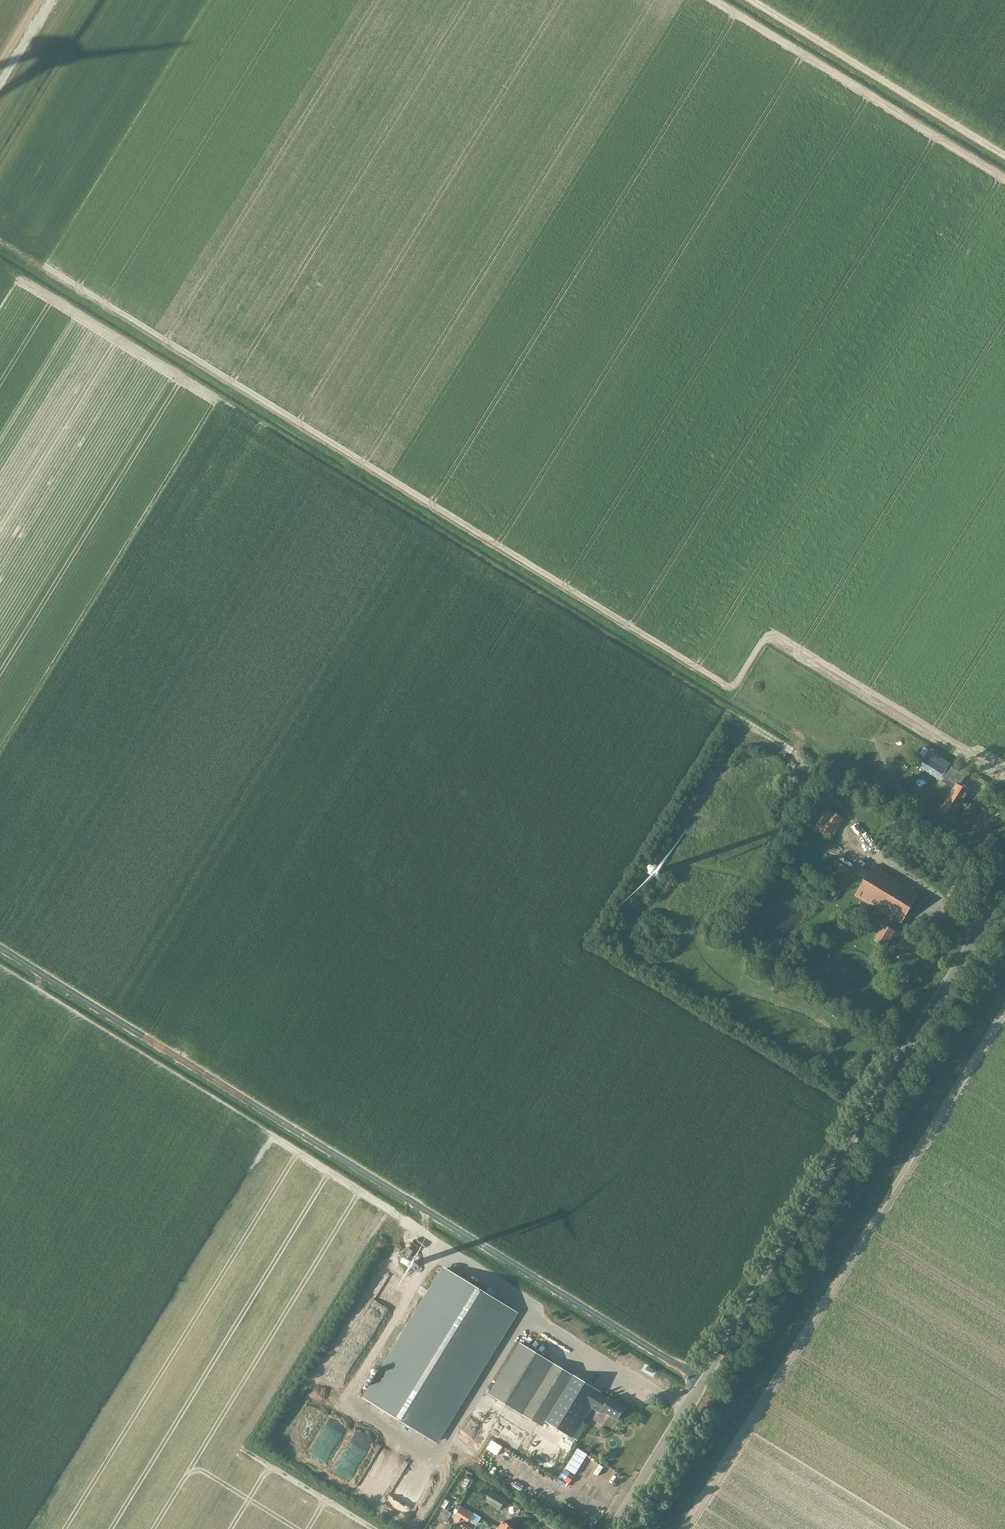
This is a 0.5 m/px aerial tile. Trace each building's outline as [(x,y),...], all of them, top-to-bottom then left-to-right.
[(968,792),(958,786),(965,775),(951,766),(941,782),(952,789),(939,809),(952,817),(968,792)] [(831,841),(844,819),(826,808),(813,830),(831,841)] [(831,876),(844,852),(830,844),(816,868),(831,876)] [(900,924),(919,893),(873,866),(855,896),(890,918),(885,926),(883,925),(873,941),(885,948),(895,932),(893,931),(898,922),(900,924)] [(953,900),(960,889),(954,885),(947,897),(953,900)] [(409,1257),(413,1251),(409,1248),(405,1254),(409,1257)] [(515,1311),(444,1268),(365,1398),(436,1441),(515,1311)] [(608,1399),(600,1393),(601,1392),(558,1366),(558,1365),(519,1342),(488,1394),(542,1427),(524,1455),(555,1474),(576,1440),(573,1438),(591,1408),(600,1413),(601,1410),(618,1420),(625,1408),(609,1398),(608,1399)] [(326,1384),(335,1388),(339,1380),(326,1374),(325,1377),(310,1370),(307,1378),(325,1387),(326,1384)] [(515,1454),(522,1443),(494,1426),(487,1437),(515,1454)] [(477,1452),(484,1438),(474,1434),(468,1448),(477,1452)] [(383,1447),(378,1472),(383,1473),(382,1479),(395,1482),(401,1457),(399,1456),(400,1451),(383,1447)] [(376,1492),(381,1486),(369,1477),(359,1491),(375,1504),(382,1496),(376,1492)] [(491,1491),(485,1501),(499,1510),(506,1499),(491,1491)] [(398,1506),(403,1513),(411,1508),(405,1500),(398,1506)] [(462,1517),(469,1521),(474,1514),(461,1506),(454,1518),(460,1522),(462,1517)]
